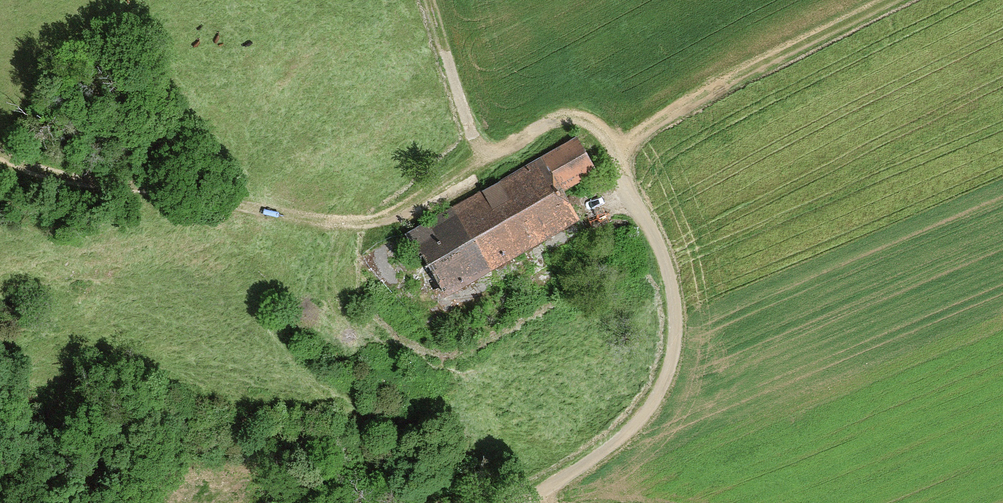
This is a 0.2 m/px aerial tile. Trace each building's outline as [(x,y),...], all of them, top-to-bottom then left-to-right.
[(410,236),(444,294),(576,218),(558,186),(593,167),(578,140),(410,236)]
